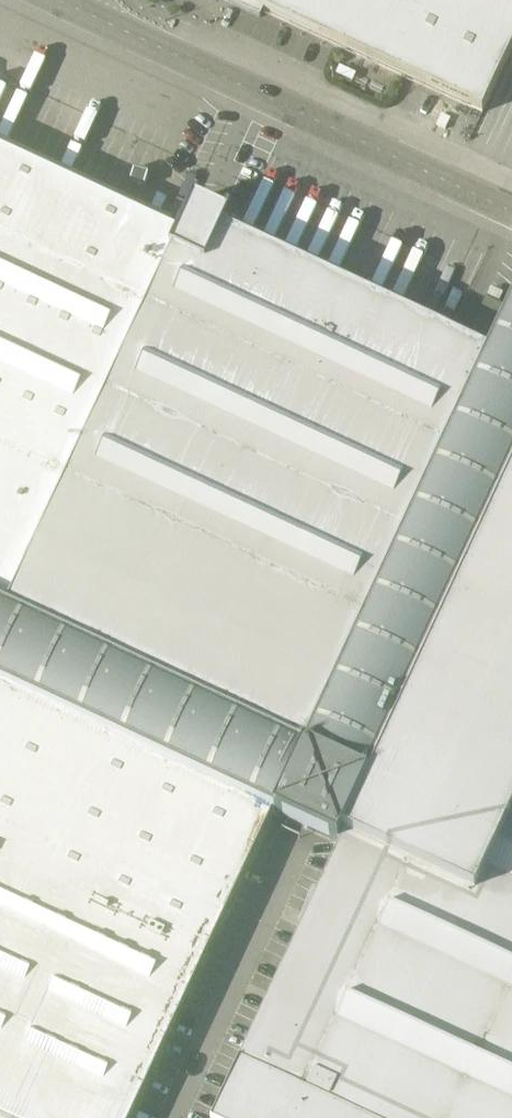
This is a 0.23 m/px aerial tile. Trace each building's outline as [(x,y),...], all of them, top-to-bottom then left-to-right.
[(260,18),(263,11),(482,113),(511,49),(511,0),(222,0),(260,18)] [(0,152),(0,604),(8,608),(181,236),(179,235),(0,152)] [(304,748),(477,375),(487,353),(226,230),(233,215),(229,213),(227,217),(199,204),(201,200),(197,198),(179,235),(181,236),(8,608),(304,748)] [(487,353),(477,375),(304,748),(8,608),(0,604),(0,686),(273,813),(282,818),(337,843),(337,844),(340,845),(511,473),(511,300),(487,353)] [(340,845),(330,866),(213,1117),(511,1117),(511,473),(340,845)] [(252,857),(273,813),(0,686),(0,1117),(131,1117),(252,857)]
